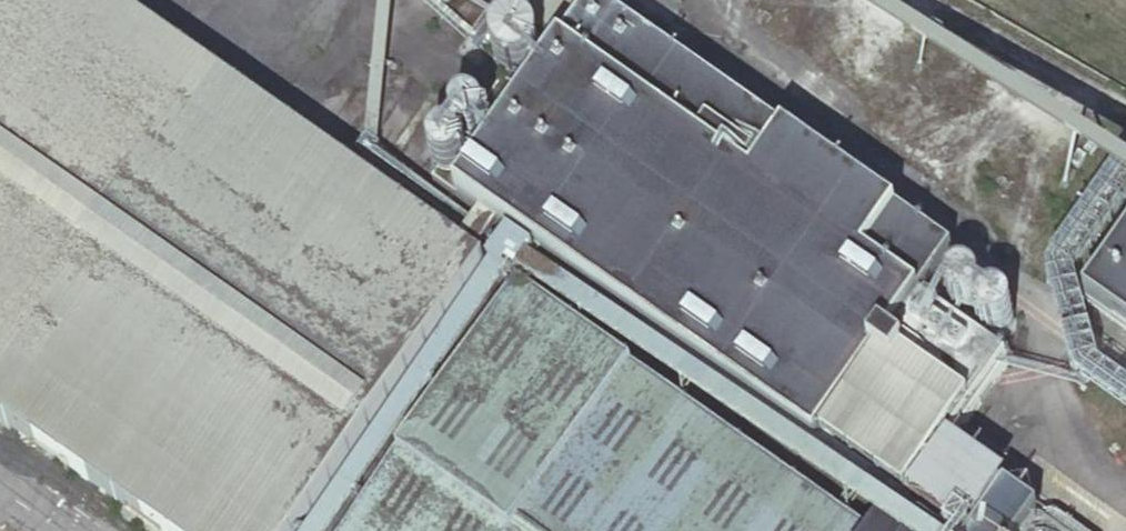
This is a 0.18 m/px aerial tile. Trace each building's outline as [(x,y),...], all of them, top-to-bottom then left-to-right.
[(499,270),(112,0),(0,0),(0,417),(162,530),(316,530),(499,270)] [(499,0),(455,0),(451,6),(487,31),(500,11),(498,9),(503,3),(499,0)] [(635,31),(598,0),(505,0),(503,3),(498,9),(500,11),(575,59),(602,76),(635,31)] [(635,31),(602,76),(497,226),(857,476),(860,471),(945,530),(947,530),(948,530),(950,530),(1036,530),(1048,514),(990,474),(1049,388),(961,328),(994,282),(635,31)] [(505,78),(509,79),(511,80),(519,80),(527,77),(528,76),(530,75),(535,71),(538,63),(539,56),(539,53),(537,46),(534,41),(531,38),(526,34),(524,34),(523,34),(520,32),(511,32),(506,34),(502,36),(497,41),(495,44),(493,48),(492,51),(491,58),(493,65),(495,68),(497,71),(499,74),(503,77),(505,78)] [(472,208),(497,226),(602,76),(575,59),(472,208)] [(451,133),(452,135),(452,136),(456,141),(460,145),(465,147),(471,147),(473,146),(474,146),(479,143),(483,139),(485,134),(486,127),(484,121),(479,115),(475,113),(474,113),(473,112),(465,112),(462,113),(461,113),(456,117),(453,121),(451,125),(451,127),(451,128),(451,133)] [(462,164),(462,161),(462,160),(462,158),(460,152),(456,148),(452,145),(450,144),(442,144),(440,145),(434,148),(430,153),(428,157),(428,164),(429,166),(430,169),(432,172),(434,174),(437,177),(441,178),(448,178),(452,177),(455,175),(458,173),(460,171),(461,168),(462,168),(462,164)] [(1101,311),(1125,328),(1125,276),(1101,311)] [(799,486),(676,398),(534,298),(449,418),(369,530),(863,530),(799,486)] [(1104,353),(1098,372),(1118,377),(1124,358),(1104,353)]
